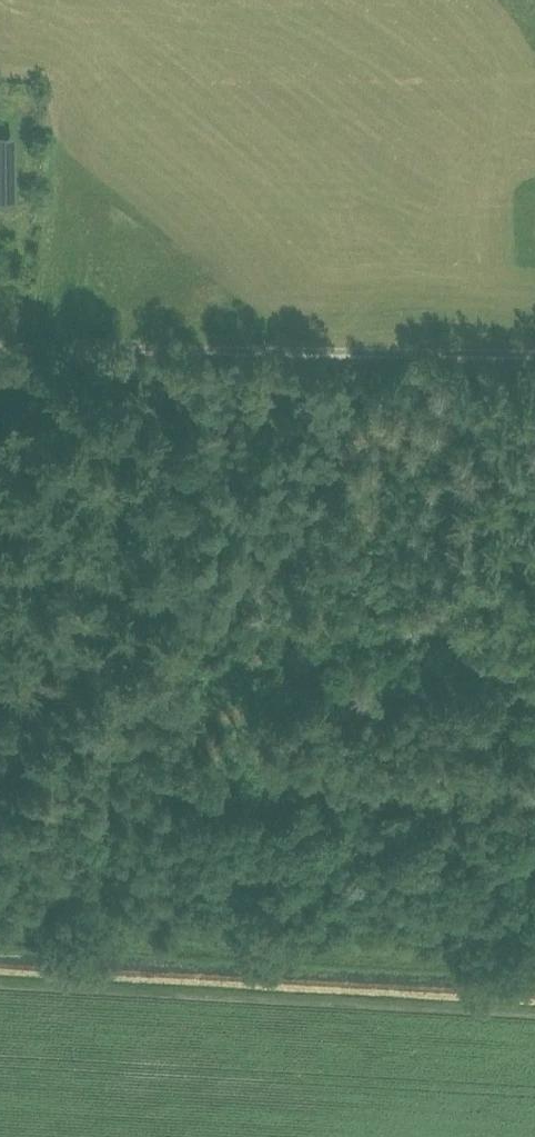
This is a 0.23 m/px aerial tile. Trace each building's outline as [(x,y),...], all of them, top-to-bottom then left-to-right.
[(15,202),(15,135),(0,135),(0,202),(15,202)]
